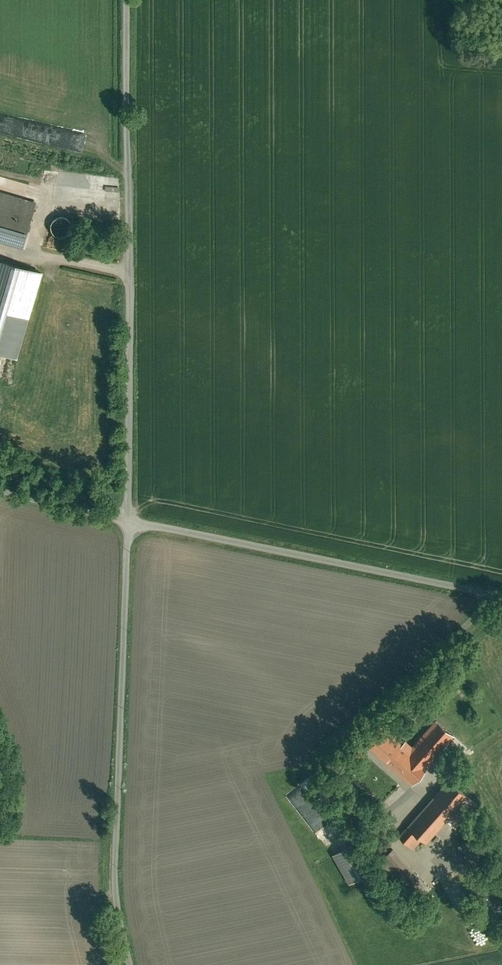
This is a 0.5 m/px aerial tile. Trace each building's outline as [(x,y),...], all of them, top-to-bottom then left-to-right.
[(0,192),(0,240),(22,247),(35,203),(0,192)] [(70,222),(69,220),(66,218),(64,216),(61,216),(59,217),(57,218),(55,219),(53,221),(53,222),(52,225),(52,227),(53,229),(54,231),(56,233),(58,234),(61,235),(64,235),(67,233),(69,231),(70,228),(71,225),(70,222)] [(17,358),(42,272),(0,260),(0,353),(17,358)] [(412,748),(405,742),(402,745),(378,724),(364,741),(411,783),(426,767),(426,766),(453,735),(437,721),(412,748)] [(449,780),(412,822),(430,838),(446,819),(455,827),(476,804),(449,780)] [(302,789),(290,798),(310,823),(322,814),(302,789)] [(422,839),(408,826),(399,837),(413,849),(422,839)] [(355,842),(334,855),(350,882),(371,870),(355,842)] [(481,926),(473,930),(480,943),(488,939),(481,926)]
